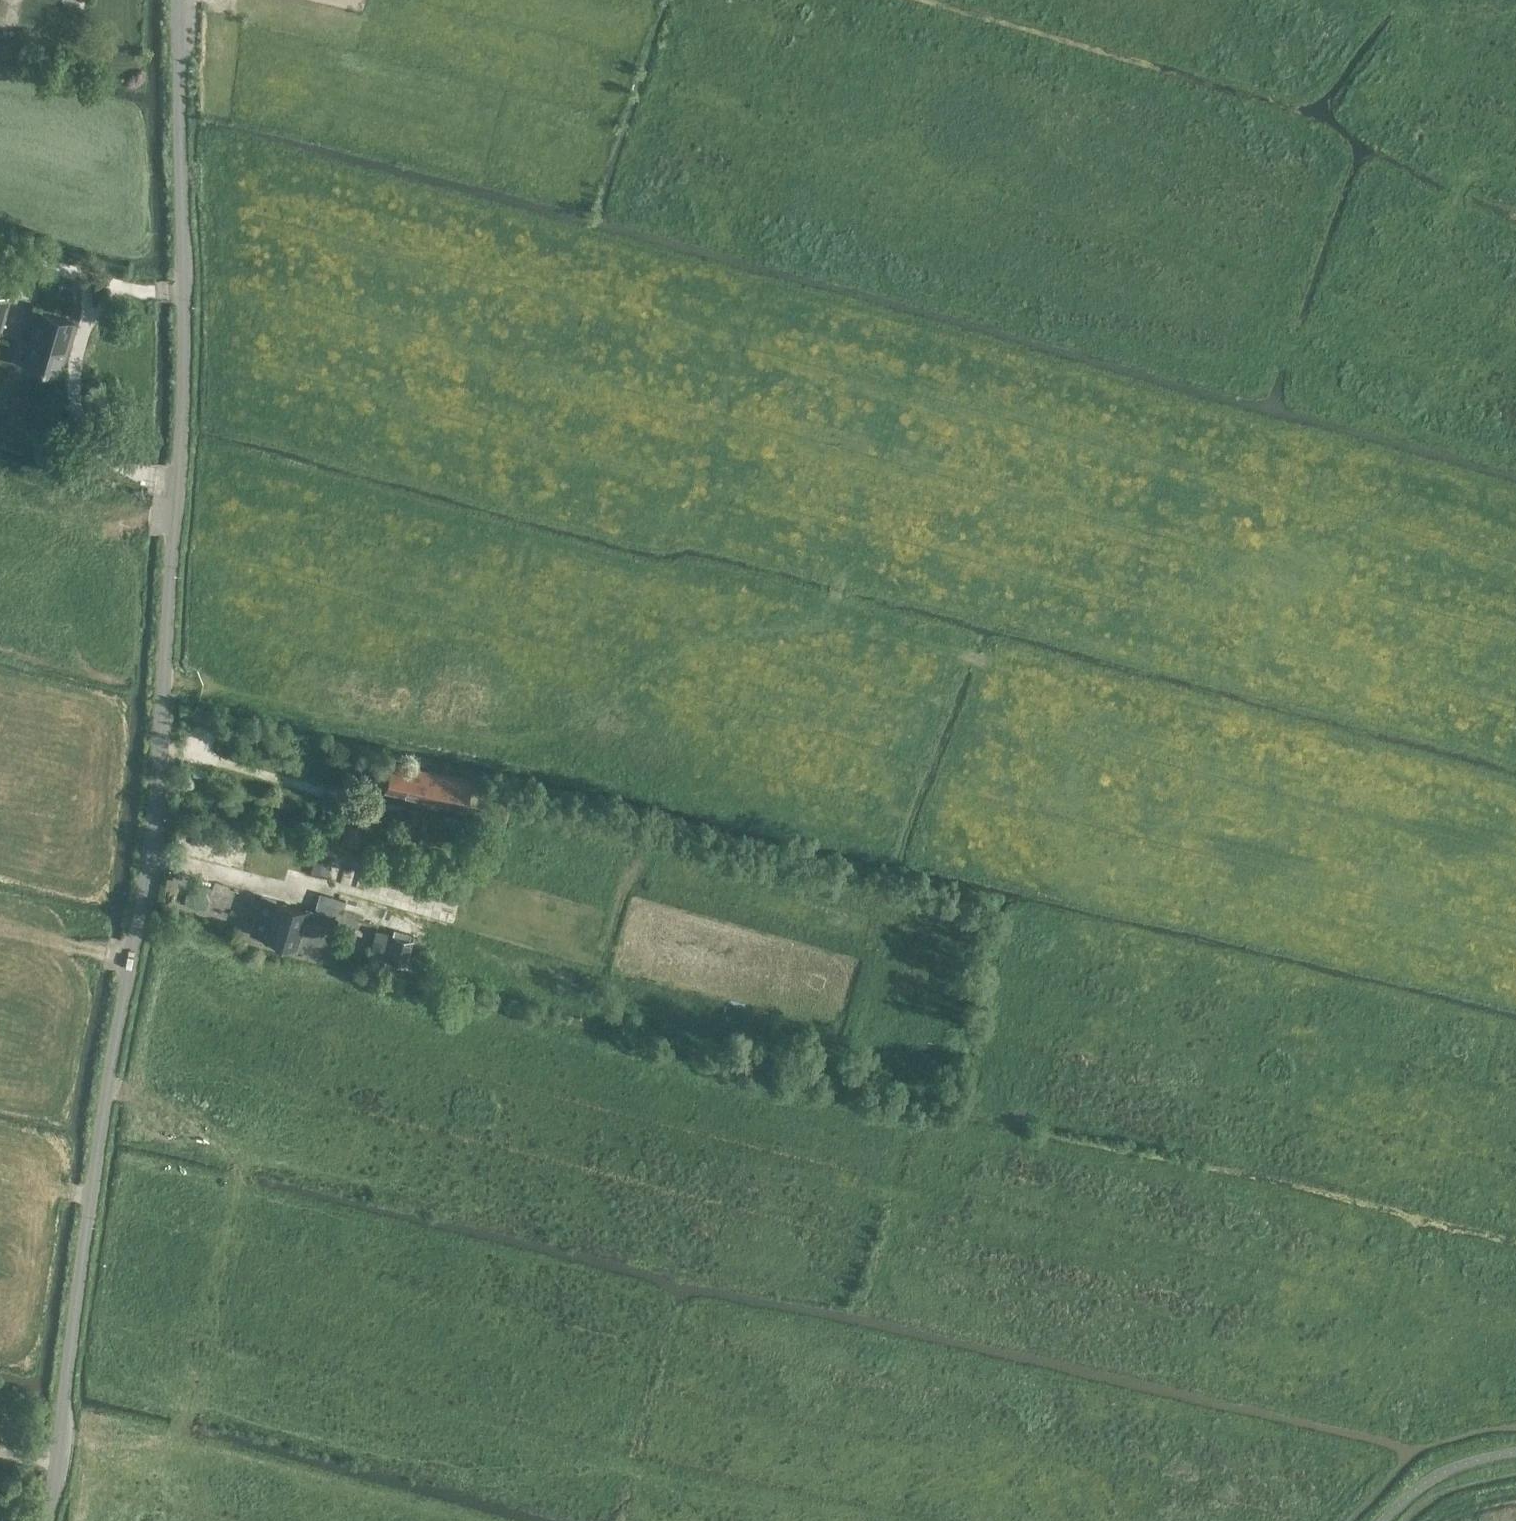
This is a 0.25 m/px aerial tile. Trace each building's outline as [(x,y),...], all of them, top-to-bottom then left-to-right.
[(8,296),(0,294),(0,324),(8,296)] [(24,364),(59,375),(74,323),(40,313),(24,364)] [(469,780),(390,764),(385,789),(412,795),(413,799),(415,802),(418,805),(426,807),(430,806),(433,803),(436,800),(463,806),(469,780)] [(361,835),(363,825),(346,822),(342,842),(363,847),(365,836),(361,835)] [(337,848),(308,842),(306,851),(336,857),(337,848)] [(330,861),(315,858),(313,872),(328,875),(330,861)] [(295,943),(301,925),(328,933),(332,917),(305,910),(276,901),(266,934),(295,943)] [(406,964),(412,940),(393,935),(387,959),(406,964)]
